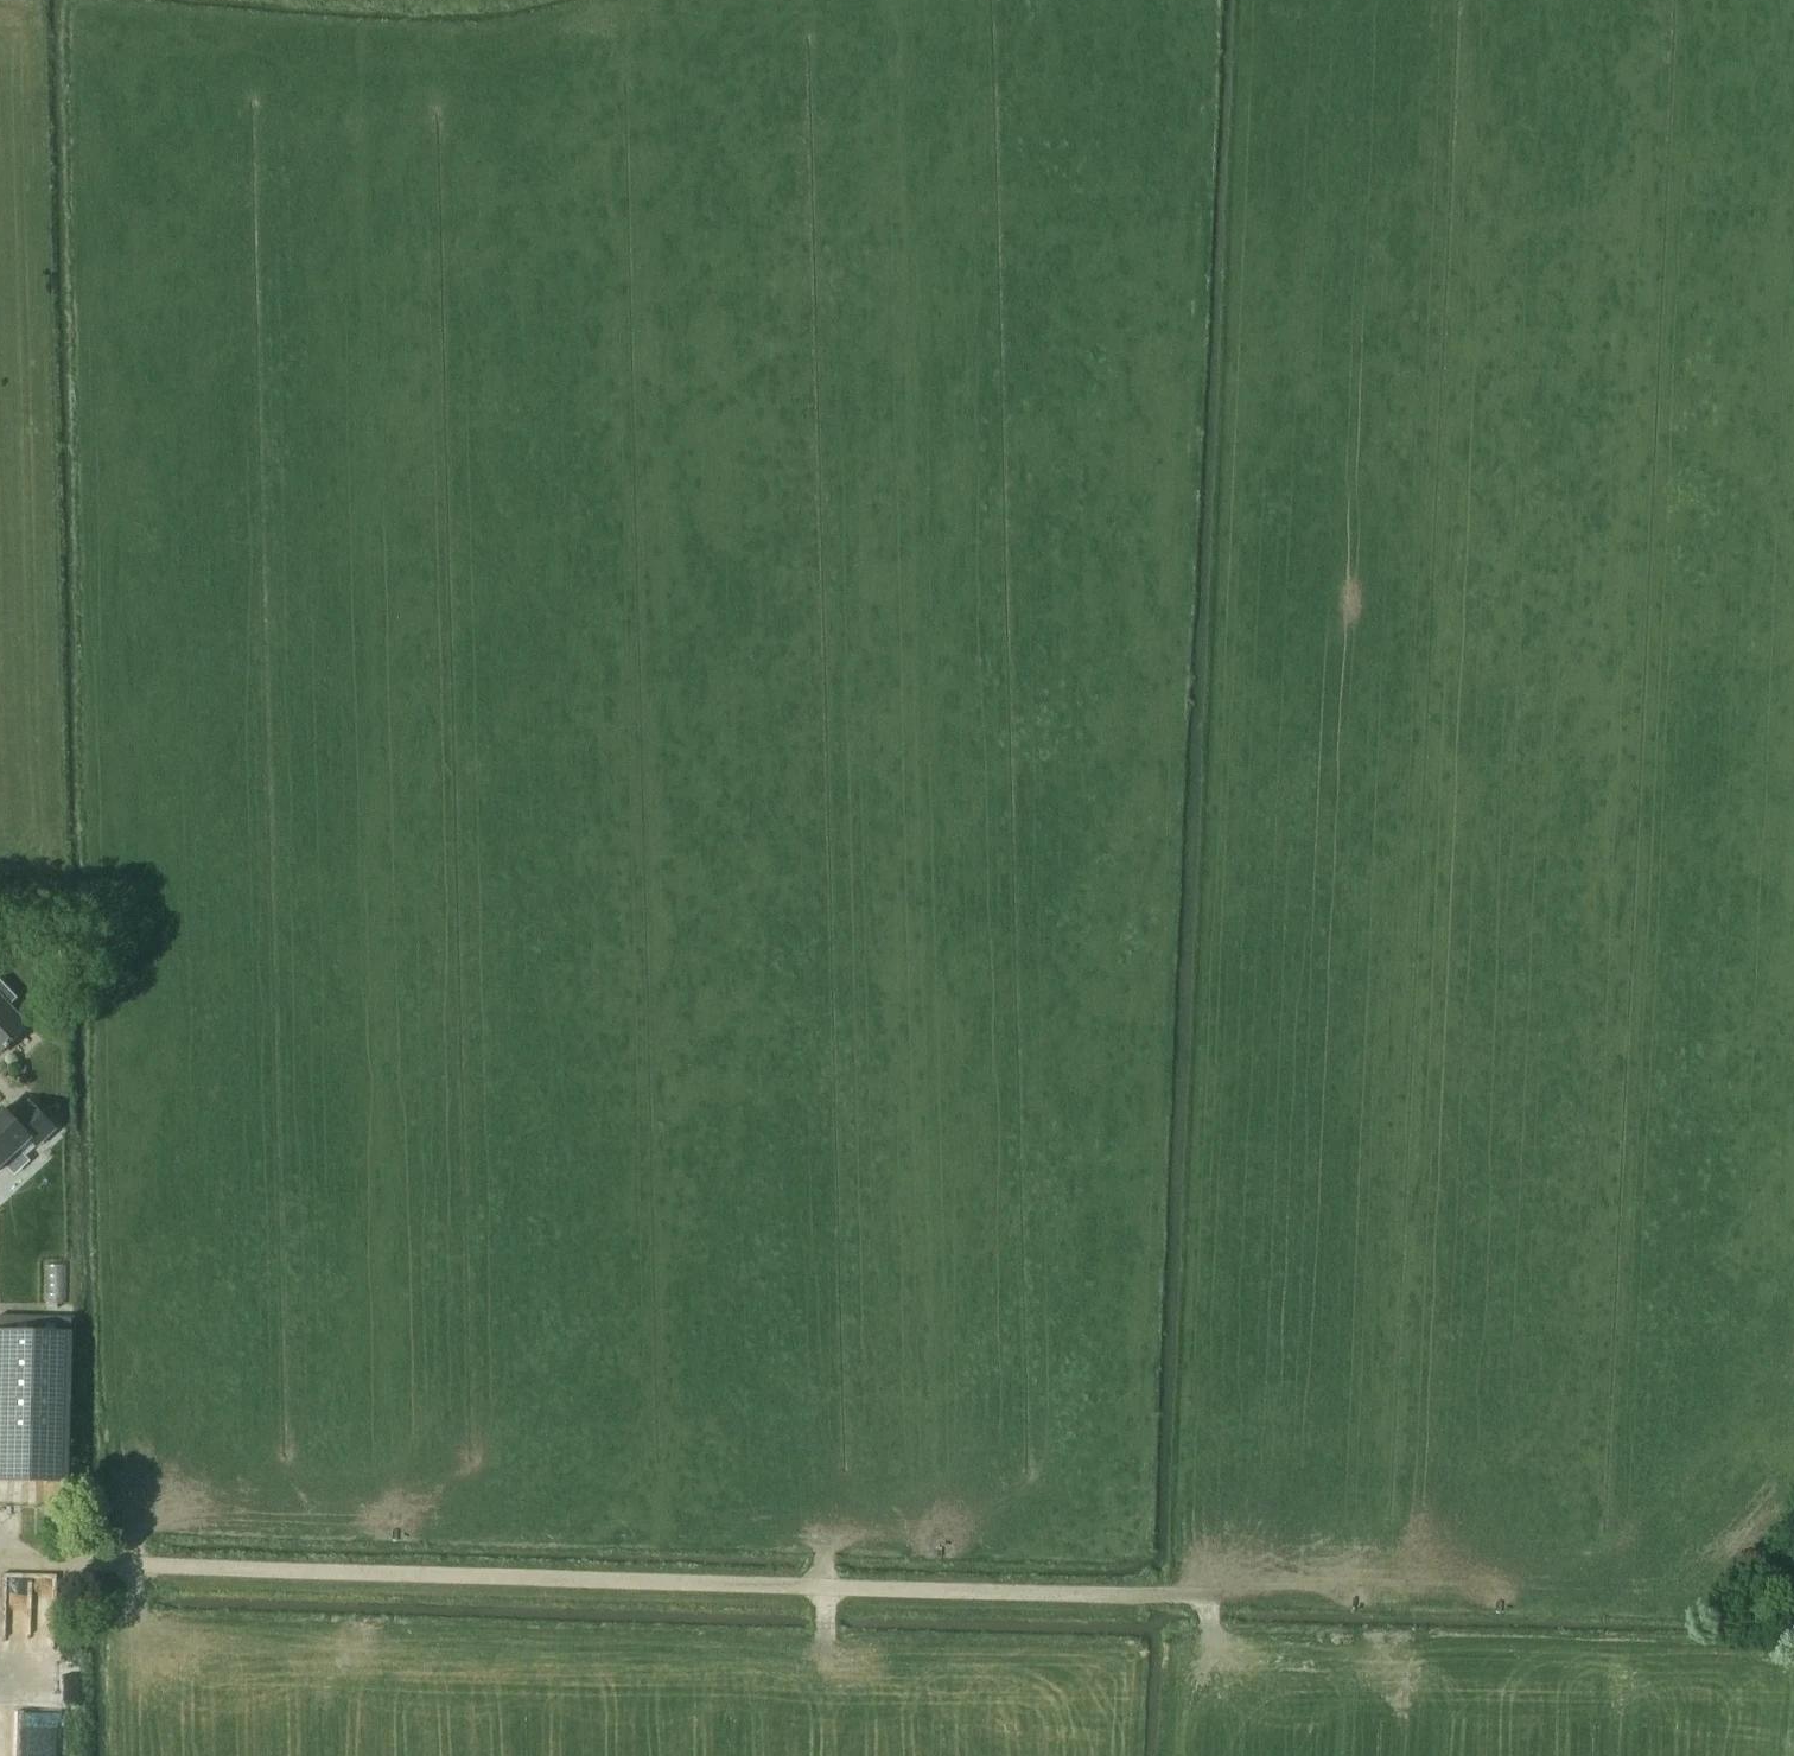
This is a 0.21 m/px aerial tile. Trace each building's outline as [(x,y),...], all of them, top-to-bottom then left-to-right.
[(30,1029),(29,1025),(9,1004),(18,996),(0,978),(0,1053),(30,1029)] [(0,1111),(0,1167),(31,1137),(38,1144),(56,1127),(32,1101),(14,1117),(5,1107),(0,1111)] [(70,1485),(74,1332),(0,1330),(0,1482),(70,1485)] [(29,1637),(28,1648),(58,1649),(60,1573),(15,1572),(13,1637),(29,1637)]
